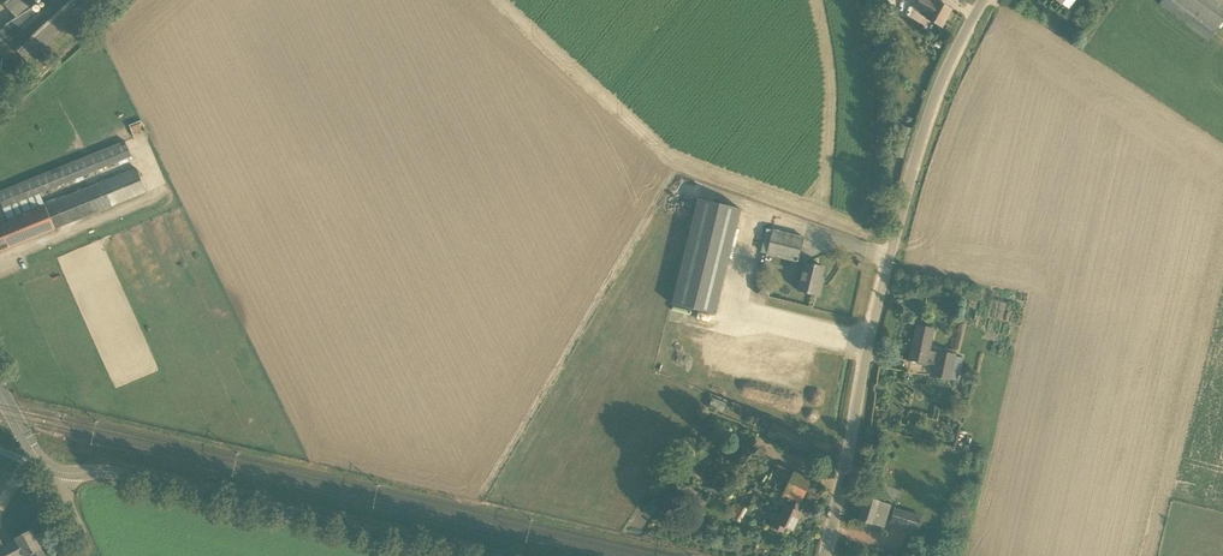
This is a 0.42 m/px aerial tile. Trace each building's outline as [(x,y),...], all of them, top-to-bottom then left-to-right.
[(16,16),(0,31),(0,32),(41,76),(54,64),(41,50),(94,0),(53,0),(37,14),(28,5),(34,0),(1,0),(16,16)] [(895,0),(880,0),(880,13),(896,12),(895,0)] [(942,26),(952,9),(936,0),(935,2),(931,0),(922,0),(916,9),(928,16),(927,18),(942,26)] [(1207,23),(1216,30),(1222,20),(1222,2),(1221,0),(1175,0),(1207,23)] [(16,60),(9,59),(8,70),(15,71),(16,60)] [(40,193),(132,156),(126,141),(0,192),(0,200),(8,220),(0,224),(0,250),(146,191),(137,168),(45,206),(40,193)] [(714,314),(739,209),(697,199),(672,304),(714,314)] [(804,237),(772,229),(766,254),(798,262),(804,237)] [(819,296),(822,284),(820,284),(824,267),(805,262),(798,290),(819,296)] [(759,281),(754,280),(753,285),(758,286),(756,294),(769,297),(771,291),(764,282),(759,281)] [(928,351),(933,329),(917,325),(910,360),(925,363),(926,360),(935,362),(933,375),(950,379),(955,356),(955,355),(939,351),(938,353),(928,351)] [(721,411),(725,401),(713,396),(708,406),(721,411)] [(797,510),(811,481),(793,472),(783,494),(794,499),(790,507),(786,505),(782,513),(776,511),(769,525),(782,531),(785,527),(793,530),(801,513),(797,510)] [(660,487),(669,492),(675,482),(666,477),(660,487)] [(884,527),(891,504),(866,496),(859,520),(872,524),(873,523),(884,527)] [(729,515),(740,522),(747,509),(748,509),(736,503),(729,515)] [(916,514),(894,508),(890,523),(911,529),(916,514)] [(31,529),(18,537),(19,539),(4,547),(0,539),(0,555),(29,555),(31,555),(32,555),(45,555),(41,550),(42,549),(31,529)]
